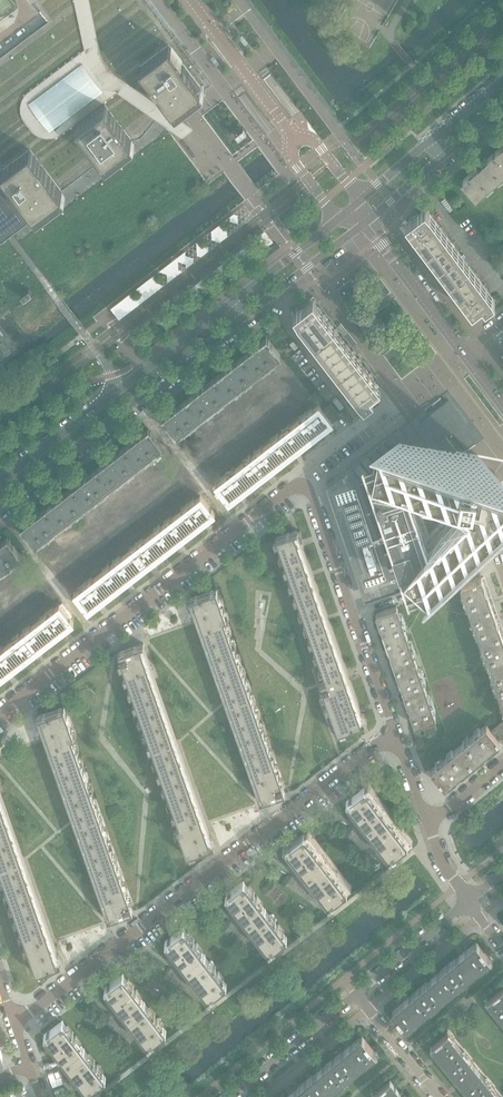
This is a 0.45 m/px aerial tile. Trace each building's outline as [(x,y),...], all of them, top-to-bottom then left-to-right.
[(158,116),(154,114),(152,112),(155,110),(162,106),(164,107),(163,107),(167,109),(168,108),(174,105),(176,104),(177,103),(188,97),(211,83),(223,77),(234,91),(242,85),(215,49),(196,63),(190,55),(185,48),(179,41),(164,21),(159,14),(179,0),(161,0),(153,6),(150,2),(149,0),(35,0),(40,7),(42,10),(49,19),(44,22),(3,54),(0,56),(0,242),(6,238),(13,232),(19,228),(24,224),(31,219),(35,212),(39,206),(44,202),(52,196),(57,192),(61,189),(83,172),(89,168),(98,161),(103,158),(117,147),(126,140),(141,136),(158,116)] [(258,73),(267,66),(217,0),(204,0),(258,73)] [(493,152),(502,164),(502,144),(493,152)] [(493,152),(461,181),(472,193),(475,197),(502,174),(502,164),(493,152)] [(492,296),(464,258),(430,213),(427,210),(425,208),(420,212),(408,221),(406,220),(402,222),(410,233),(413,232),(420,242),(419,244),(424,252),(426,250),(432,257),(430,259),(436,267),(437,265),(443,272),(442,274),(447,282),(449,280),(454,288),(453,290),(458,297),(460,296),(466,303),(464,305),(470,312),(472,311),(482,304),(485,308),(495,301),(492,296)] [(365,277),(355,262),(346,269),(353,278),(351,280),(352,282),(354,281),(356,283),(365,277)] [(359,354),(353,347),(351,348),(345,341),(347,339),(342,332),(339,333),(334,326),(336,325),(330,317),(328,318),(320,308),(321,306),(313,296),(310,298),(311,300),(294,313),(298,319),(309,334),(361,402),(364,405),(374,398),(371,394),(381,386),(380,385),(381,384),(376,377),(374,378),(368,370),(370,369),(364,362),(362,363),(357,356),(359,354)] [(279,356),(280,355),(266,337),(265,337),(266,338),(260,342),(259,342),(253,346),(254,347),(243,355),(256,373),(279,355),(279,356)] [(228,394),(256,373),(243,355),(232,364),(231,363),(226,368),(215,377),(228,394)] [(200,416),(228,394),(215,377),(204,385),(203,385),(198,389),(198,390),(187,398),(200,416)] [(326,482),(327,487),(327,488),(365,597),(374,594),(373,594),(408,582),(409,585),(432,585),(441,571),(502,550),(502,460),(500,460),(448,390),(432,402),(424,409),(408,421),(387,437),(371,434),(363,448),(365,453),(333,477),(326,482)] [(178,433),(200,416),(187,398),(176,407),(176,406),(175,406),(170,410),(171,411),(164,416),(164,415),(163,416),(165,418),(164,419),(166,421),(167,421),(177,434),(178,433)] [(325,427),(331,423),(332,423),(331,421),(323,410),(318,404),(317,405),(318,406),(294,424),(307,441),(319,432),(320,433),(326,428),(325,427)] [(338,413),(331,404),(323,410),(331,421),(339,415),(338,413)] [(297,449),(307,441),(294,424),(267,445),(280,462),(291,453),(292,454),(293,454),(298,450),(297,449)] [(162,446),(148,428),(147,428),(148,429),(142,433),(141,432),(136,437),(136,438),(125,446),(139,463),(143,460),(161,446),(162,446)] [(269,470),(280,462),(267,445),(238,467),(251,484),(264,475),(264,476),(270,471),(269,470)] [(127,472),(139,463),(125,446),(114,455),(113,454),(108,458),(108,459),(97,468),(111,485),(127,472)] [(251,484),(238,467),(217,484),(216,483),(215,484),(216,484),(225,497),(229,502),(230,501),(236,496),(236,497),(242,493),(241,492),(251,484)] [(85,505),(111,485),(97,468),(86,476),(86,475),(83,478),(80,480),(80,481),(72,487),(85,505)] [(225,497),(216,484),(213,486),(222,499),(225,497)] [(59,525),(85,505),(72,487),(63,494),(62,493),(57,498),(57,499),(46,507),(59,525)] [(214,514),(201,496),(200,495),(199,496),(200,497),(177,514),(191,531),(201,523),(202,524),(208,519),(207,518),(213,514),(214,514)] [(37,542),(59,525),(46,507),(35,516),(34,515),(29,519),(29,520),(23,525),(23,524),(22,525),(36,543),(37,542)] [(179,540),(191,531),(177,514),(149,535),(163,553),(174,544),(174,545),(180,541),(179,540)] [(301,541),(298,531),(297,530),(294,531),(276,537),(321,665),(315,667),(328,704),(338,732),(362,724),(365,722),(365,721),(364,721),(361,712),(301,541)] [(151,561),(163,553),(149,535),(124,554),(138,572),(146,566),(152,562),(151,561)] [(21,554),(7,537),(6,537),(6,538),(0,542),(0,570),(20,555),(21,555),(21,554)] [(128,579),(138,572),(124,554),(98,575),(112,592),(122,584),(123,584),(129,580),(128,579)] [(100,601),(112,592),(98,575),(75,592),(74,593),(85,606),(84,607),(86,609),(88,611),(89,610),(95,605),(95,606),(101,601),(100,601)] [(491,604),(485,588),(481,576),(461,583),(471,612),(491,604)] [(283,786),(224,619),(226,618),(216,589),(192,598),(188,599),(189,600),(193,609),(259,799),(259,800),(260,801),(285,792),(283,786)] [(62,603),(59,605),(69,617),(72,615),(62,603)] [(73,622),(71,620),(72,620),(70,618),(69,617),(59,605),(59,604),(58,605),(59,605),(36,623),(49,640),(60,631),(61,632),(67,628),(66,627),(72,623),(73,622)] [(501,631),(491,604),(471,612),(480,638),(501,631)] [(406,634),(396,606),(376,613),(386,641),(406,634)] [(38,648),(49,640),(36,623),(8,644),(21,661),(32,653),(33,654),(39,649),(38,648)] [(501,631),(480,638),(490,667),(502,663),(502,638),(501,631)] [(416,662),(406,634),(386,641),(396,669),(416,662)] [(210,834),(144,644),(143,643),(118,652),(120,658),(179,825),(177,826),(187,855),(211,846),(214,845),(214,844),(210,834)] [(21,661),(8,644),(0,650),(0,677),(4,674),(5,675),(6,675),(11,671),(10,670),(21,661)] [(426,690),(416,662),(396,669),(405,697),(426,690)] [(490,667),(500,696),(502,695),(502,663),(490,667)] [(436,718),(429,699),(426,690),(405,697),(415,725),(422,723),(433,719),(436,718)] [(37,718),(40,727),(107,917),(108,919),(133,910),(131,904),(97,804),(64,707),(40,715),(36,717),(37,718)] [(437,728),(433,719),(422,723),(425,732),(437,728)] [(502,738),(502,720),(491,730),(500,741),(502,738)] [(500,741),(491,730),(486,724),(458,747),(472,764),(500,741)] [(472,764),(458,747),(431,769),(445,786),(472,764)] [(386,817),(374,801),(365,789),(364,788),(349,799),(346,801),(347,802),(356,814),(355,814),(358,818),(359,817),(369,830),(386,817)] [(0,789),(0,869),(2,875),(36,972),(58,964),(61,963),(61,962),(57,952),(24,857),(2,794),(0,789)] [(407,843),(396,829),(386,817),(369,830),(378,842),(377,842),(380,846),(381,845),(390,857),(389,857),(390,859),(393,856),(408,844),(407,843)] [(326,864),(313,848),(304,836),(305,836),(303,834),(289,846),(288,845),(285,848),(286,849),(287,849),(296,860),(295,861),(297,865),(299,864),(309,877),(326,864)] [(346,890),(335,875),(326,864),(309,877),(317,888),(316,889),(319,893),(320,892),(329,904),(330,905),(333,903),(332,902),(347,891),(346,890)] [(265,909),(253,894),(244,882),(243,881),(228,892),(225,894),(226,895),(227,895),(235,907),(234,907),(237,911),(238,910),(248,923),(265,909)] [(286,936),(275,922),(265,909),(248,923),(257,935),(256,935),(259,939),(260,938),(269,950),(268,950),(269,952),(272,949),(287,937),(286,936)] [(205,956),(193,941),(184,929),(184,928),(183,927),(168,939),(168,938),(165,941),(166,942),(175,953),(174,954),(177,958),(178,957),(187,969),(205,956)] [(491,959),(477,942),(474,944),(474,943),(455,959),(454,958),(448,964),(462,981),(480,967),(491,959)] [(223,979),(215,968),(205,956),(187,969),(197,981),(196,982),(198,986),(200,985),(208,997),(209,998),(212,996),(227,984),(226,983),(223,979)] [(462,981),(448,964),(441,970),(437,973),(427,982),(427,981),(420,987),(434,1004),(462,981)] [(144,1003),(133,987),(123,975),(124,975),(122,974),(108,985),(107,985),(104,987),(105,988),(106,988),(115,1000),(114,1001),(116,1004),(118,1004),(127,1016),(144,1003)] [(434,1004),(420,987),(413,993),(394,1008),(395,1009),(392,1011),(406,1028),(416,1020),(416,1019),(434,1004)] [(487,1001),(502,1021),(502,987),(487,1001)] [(165,1029),(154,1015),(144,1003),(127,1016),(136,1028),(135,1029),(138,1032),(139,1031),(148,1043),(149,1045),(152,1042),(151,1042),(166,1031),(165,1029)] [(83,1048),(72,1034),(63,1022),(62,1020),(47,1032),(47,1031),(44,1034),(45,1035),(54,1046),(53,1047),(56,1051),(57,1050),(66,1062),(83,1048)] [(467,1055),(462,1050),(448,1032),(431,1047),(441,1059),(444,1062),(443,1063),(449,1070),(467,1055)] [(376,1053),(362,1035),(340,1053),(340,1052),(333,1058),(347,1075),(365,1061),(366,1061),(376,1053)] [(105,1076),(94,1062),(83,1048),(66,1062),(76,1074),(75,1075),(78,1079),(79,1078),(88,1090),(87,1090),(88,1091),(91,1089),(106,1077),(105,1076)] [(489,1083),(467,1055),(449,1070),(454,1076),(455,1076),(458,1080),(466,1090),(466,1091),(471,1096),(472,1096),(489,1083)] [(333,1058),(326,1063),(326,1064),(318,1071),(312,1075),(305,1081),(318,1096),(321,1096),(347,1075),(333,1058)] [(404,1095),(403,1095),(390,1080),(373,1094),(376,1096),(405,1096),(404,1095)] [(305,1081),(298,1086),(299,1087),(295,1090),(286,1096),(318,1096),(305,1081)] [(489,1083),(472,1096),(501,1096),(489,1083)]
